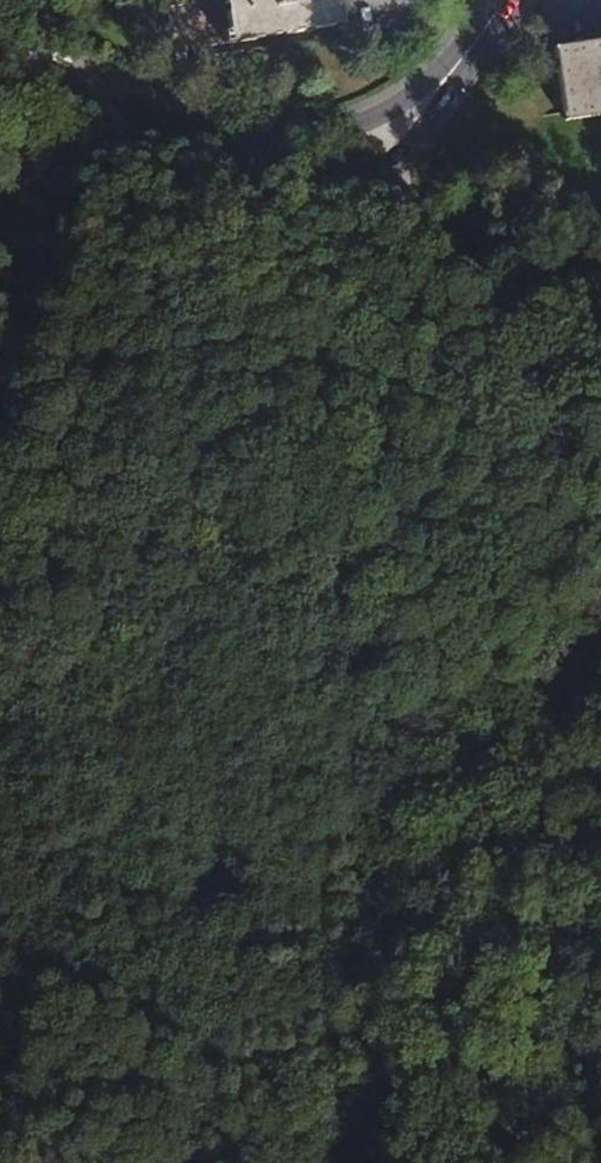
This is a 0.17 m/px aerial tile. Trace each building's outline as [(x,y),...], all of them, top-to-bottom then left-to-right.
[(4,3),(26,14),(32,2),(29,0),(6,0),(4,3)] [(340,0),(225,0),(232,43),(285,34),(344,25),(340,0)] [(44,24),(51,12),(32,2),(26,14),(44,24)] [(553,47),(565,122),(600,116),(600,40),(553,47)]
